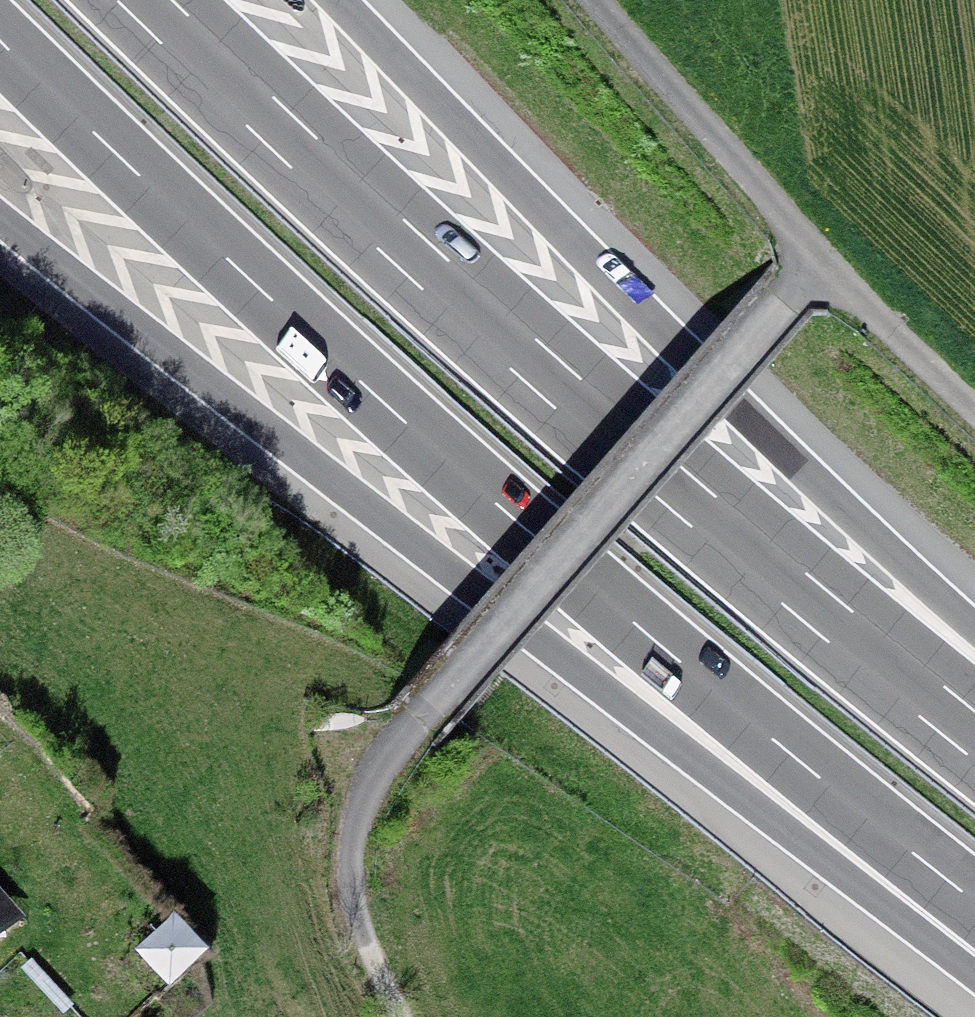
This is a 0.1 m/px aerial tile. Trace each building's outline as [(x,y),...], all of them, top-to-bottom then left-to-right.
[(43,950),(0,904),(0,989),(43,950)] [(171,918),(138,947),(171,984),(204,956),(171,918)]
